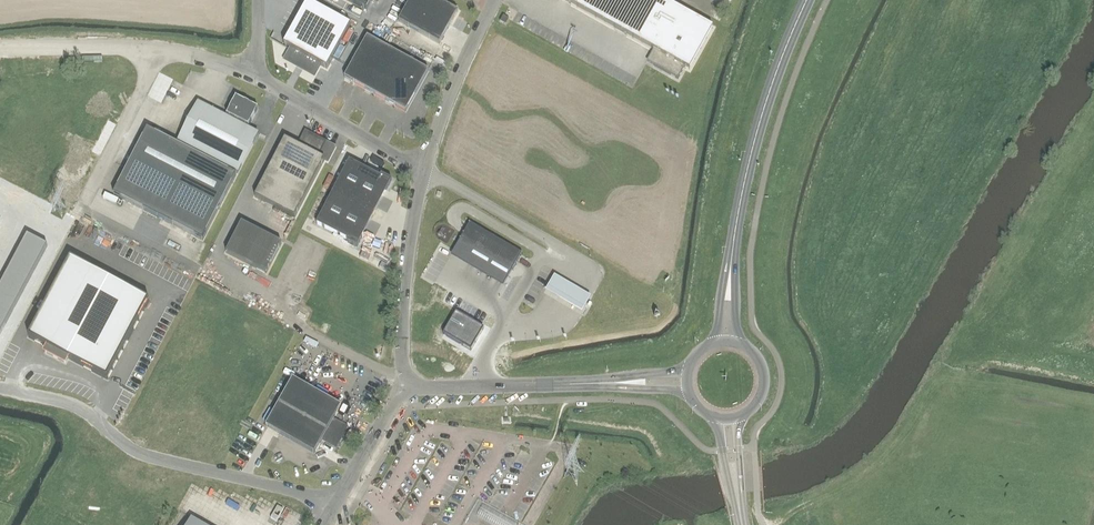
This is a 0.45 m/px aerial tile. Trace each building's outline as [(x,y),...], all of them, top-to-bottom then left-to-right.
[(366,11),(373,0),(346,0),(366,11)] [(450,25),(458,11),(437,0),(410,0),(398,22),(405,26),(439,44),(450,25)] [(708,25),(709,22),(685,9),(684,11),(664,0),(564,0),(660,54),(654,65),(678,79),(684,67),(689,70),(713,28),(708,25)] [(351,26),(337,18),(307,2),(284,45),(291,49),(286,59),(314,74),(319,65),(327,69),(337,51),(351,26)] [(461,9),(458,15),(464,18),(467,12),(461,9)] [(428,71),(408,60),(367,37),(344,78),(406,112),(428,71)] [(178,143),(179,143),(178,145),(147,129),(113,195),(202,241),(236,175),(235,175),(236,173),(237,173),(258,134),(246,127),(247,126),(248,127),(258,109),(236,97),(226,115),(228,116),(227,118),(198,103),(178,143)] [(324,161),(328,163),(337,147),(305,130),(297,145),(285,139),(255,197),(294,218),(324,161)] [(349,161),(316,224),(348,240),(347,242),(357,247),(362,237),(360,236),(384,189),(386,190),(391,180),(381,175),(380,177),(349,161)] [(874,189),(868,203),(875,206),(880,191),(874,189)] [(896,200),(888,213),(894,217),(902,204),(896,200)] [(868,206),(862,220),(868,223),(874,208),(868,206)] [(887,215),(878,229),(884,232),(892,219),(887,215)] [(861,222),(855,237),(862,239),(867,225),(861,222)] [(226,253),(266,274),(282,244),(241,223),(226,253)] [(453,252),(507,283),(519,261),(523,254),(470,223),(466,229),(453,252)] [(877,230),(869,244),(874,247),(883,234),(877,230)] [(47,246),(27,235),(0,286),(0,334),(47,246)] [(28,337),(48,348),(45,353),(65,363),(67,358),(107,380),(149,300),(70,258),(28,337)] [(591,298),(554,277),(545,292),(582,313),(591,298)] [(891,315),(885,311),(876,327),(882,330),(891,315)] [(482,328),(455,312),(446,326),(451,329),(447,336),(470,350),(482,328)] [(875,329),(866,344),(872,347),(881,332),(875,329)] [(865,346),(854,365),(859,369),(870,349),(865,346)] [(333,420),(341,406),(293,378),(279,403),(341,437),(346,428),(333,420)] [(341,437),(279,403),(266,426),(314,453),(322,439),(335,447),(341,437)]
